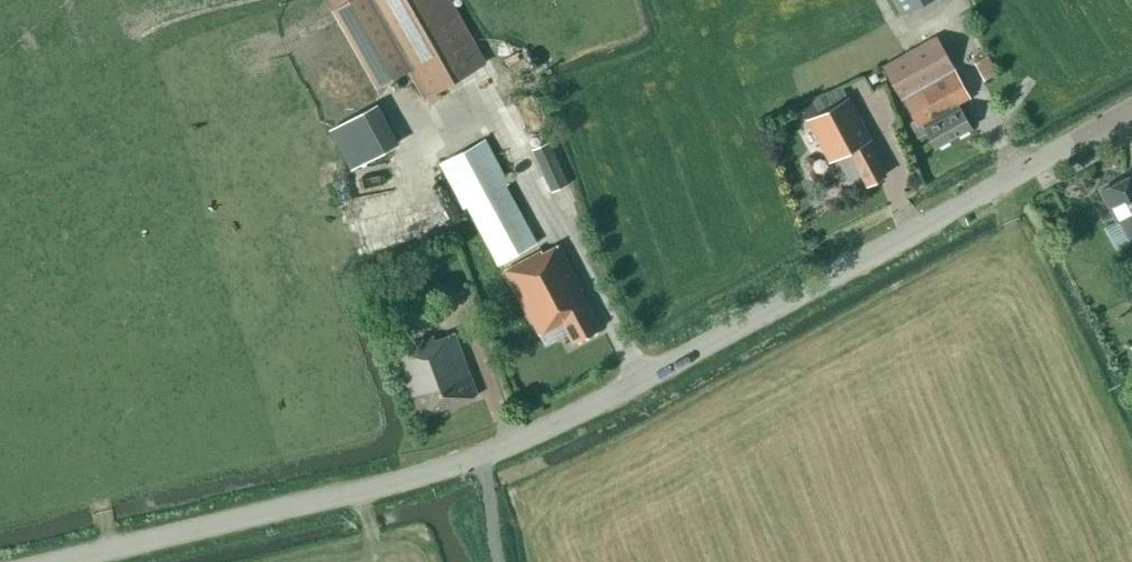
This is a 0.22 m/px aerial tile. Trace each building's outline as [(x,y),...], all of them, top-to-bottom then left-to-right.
[(376,87),(409,70),(423,97),(486,63),(452,0),(328,0),(376,87)] [(900,16),(927,0),(891,0),(900,16)] [(934,37),(882,67),(912,120),(908,122),(917,138),(926,132),(934,147),(971,127),(959,108),(956,104),(969,96),(934,37)] [(984,81),(996,73),(988,55),(974,64),(984,81)] [(838,83),(798,105),(806,119),(829,162),(836,158),(848,180),(860,173),(866,185),(886,174),(868,141),(871,139),(848,97),(846,98),(838,83)] [(327,129),(349,170),(398,143),(376,103),(327,129)] [(561,322),(573,343),(600,328),(579,289),(582,288),(558,244),(542,253),(505,185),(509,183),(485,139),(439,163),(463,208),(466,206),(498,264),(510,257),(514,265),(505,270),(539,334),(561,322)] [(532,150),(551,192),(568,185),(549,143),(532,150)] [(358,167),(364,190),(377,186),(371,164),(358,167)] [(1100,191),(1117,221),(1104,228),(1117,251),(1131,242),(1131,241),(1129,235),(1131,234),(1131,173),(1125,177),(1100,191)] [(393,350),(419,417),(477,395),(454,332),(434,340),(433,335),(393,350)]
